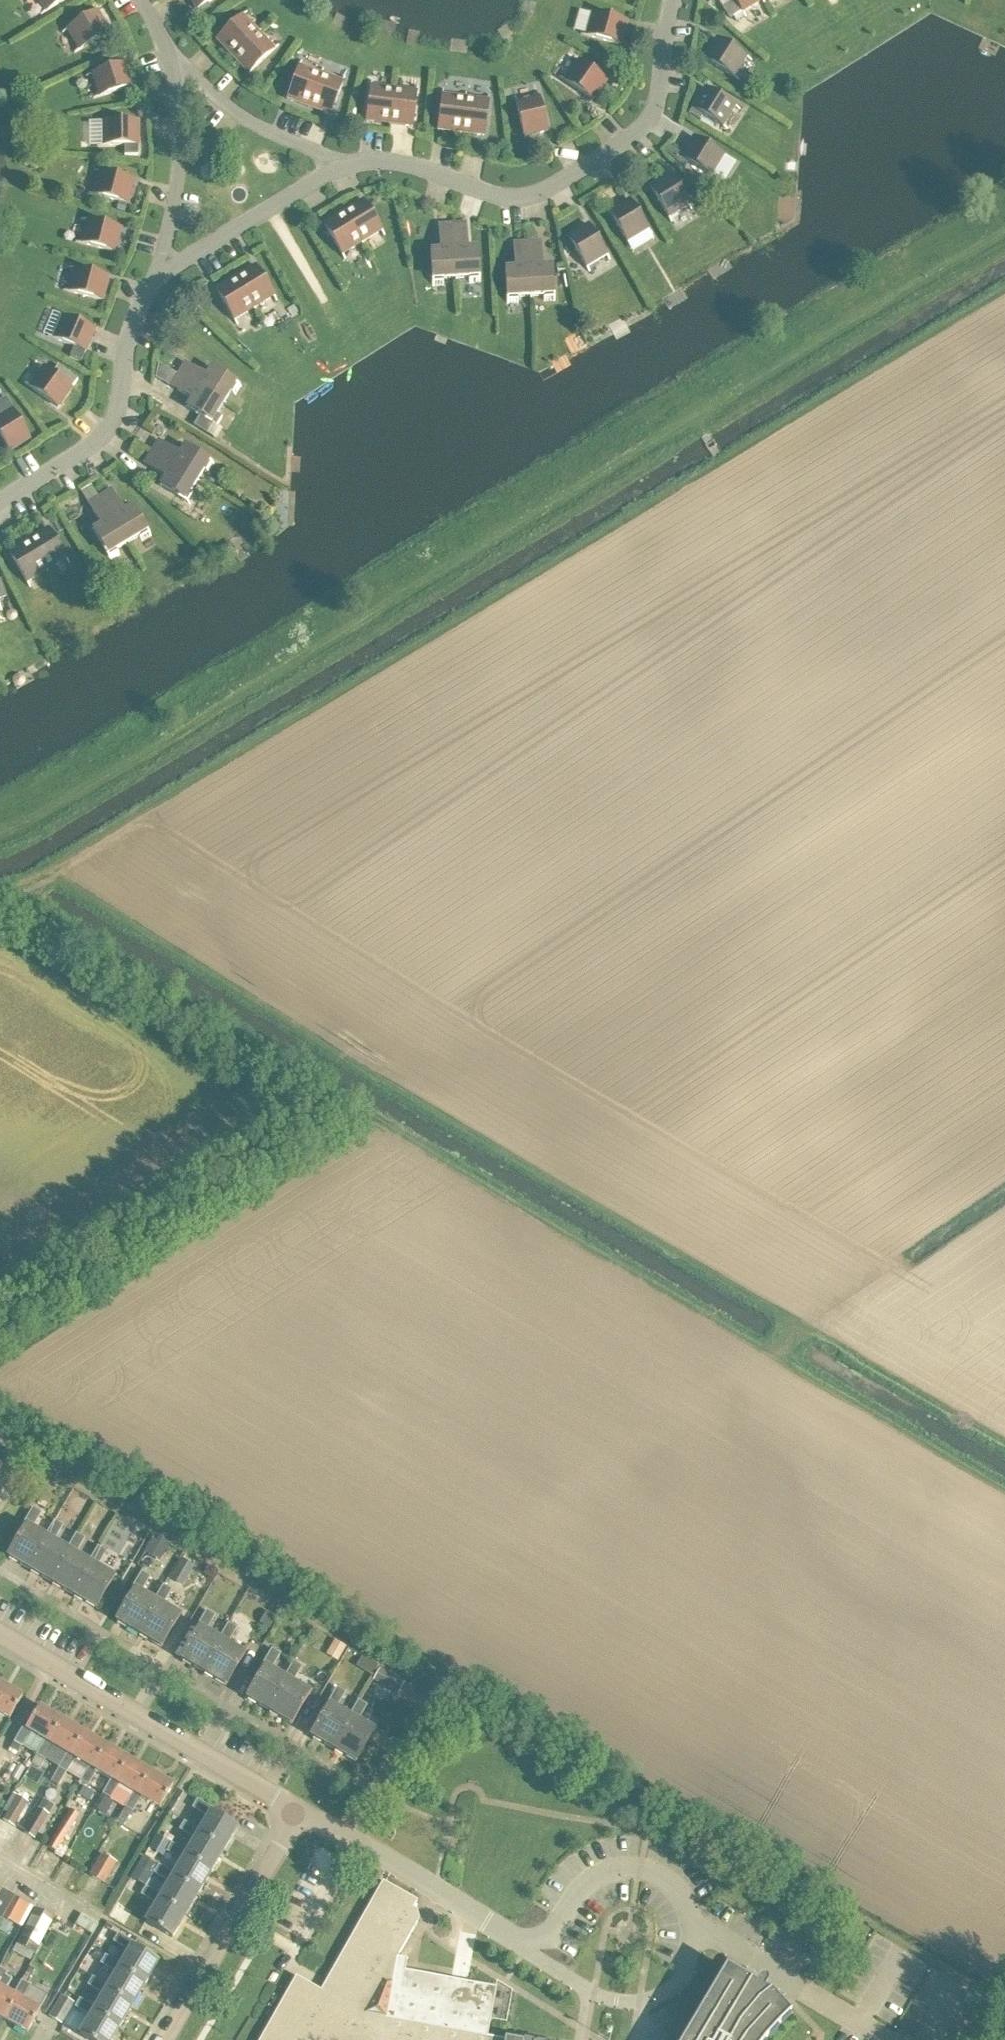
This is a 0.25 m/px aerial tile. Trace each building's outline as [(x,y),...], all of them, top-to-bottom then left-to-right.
[(46,14),(69,0),(37,0),(46,14)] [(196,12),(216,0),(189,0),(196,12)] [(742,14),(762,2),(760,0),(733,0),(742,14)] [(97,13),(67,31),(79,52),(110,34),(97,13)] [(592,15),(586,38),(620,47),(626,24),(592,15)] [(242,17),(216,42),(232,59),(258,34),(242,17)] [(258,34),(232,59),(248,76),(274,52),(258,34)] [(716,40),(703,61),(733,80),(746,59),(716,40)] [(592,103),(606,83),(577,63),(564,83),(592,103)] [(125,66),(91,76),(99,99),(132,89),(125,66)] [(299,68),(287,101),(309,109),(321,76),(299,68)] [(321,76),(309,109),(331,117),(343,84),(321,76)] [(370,88),(366,123),(389,126),(393,91),(370,88)] [(704,90),(692,110),(722,129),(734,109),(704,90)] [(393,91),(389,126),(412,129),(417,94),(393,91)] [(442,97),(437,132),(460,135),(465,100),(442,97)] [(539,99),(515,105),(524,139),(547,133),(539,99)] [(465,100),(460,135),(484,138),(488,103),(465,100)] [(138,123),(103,124),(103,148),(138,147),(138,123)] [(693,139),(680,160),(710,178),(723,158),(693,139)] [(99,174),(93,197),(127,206),(133,183),(99,174)] [(670,177),(649,189),(668,219),(688,207),(670,177)] [(343,214),(361,245),(381,232),(363,202),(343,214)] [(629,202),(608,214),(627,244),(647,232),(629,202)] [(343,214),(323,227),(342,257),(361,245),(343,214)] [(87,222),(81,245),(115,254),(121,231),(87,222)] [(452,227),(456,280),(469,279),(469,285),(480,285),(477,251),(467,251),(466,232),(465,226),(452,227)] [(588,226),(567,239),(586,269),(606,257),(588,226)] [(439,234),(440,253),(430,254),(432,288),(443,287),(442,281),(456,280),(452,227),(438,227),(439,234)] [(540,244),(527,245),(531,299),(544,298),(544,303),(555,303),(552,269),(542,270),(541,250),(540,244)] [(527,245),(513,246),(514,252),(513,252),(515,271),(505,272),(507,306),(518,305),(517,299),(531,299),(527,245)] [(235,280),(254,310),(274,298),(255,268),(235,280)] [(74,270),(68,294),(102,303),(109,279),(74,270)] [(235,280),(215,292),(234,322),(254,310),(235,280)] [(62,318),(53,340),(74,349),(85,354),(95,332),(62,318)] [(82,363),(85,354),(74,349),(70,358),(82,363)] [(178,377),(224,405),(231,394),(236,397),(241,387),(212,370),(207,378),(191,368),(190,369),(185,365),(178,377)] [(43,369),(29,389),(58,409),(72,390),(43,369)] [(176,392),(193,402),(187,411),(216,428),(222,419),(217,416),(224,405),(178,377),(170,388),(176,392)] [(5,401),(0,404),(0,438),(9,454),(30,441),(5,401)] [(158,443),(151,455),(197,483),(204,472),(209,475),(215,466),(186,448),(180,456),(164,446),(164,447),(158,443)] [(166,480),(161,489),(190,507),(195,497),(190,494),(197,483),(151,455),(144,466),(150,469),(149,470),(166,480)] [(91,511),(91,512),(101,528),(92,533),(110,562),(119,557),(116,552),(139,538),(142,543),(151,538),(133,509),(125,514),(115,497),(111,492),(88,506),(91,511)] [(48,530),(28,542),(46,573),(66,560),(48,530)] [(28,542),(8,554),(26,585),(46,573),(28,542)] [(30,1530),(40,1514),(31,1509),(22,1525),(24,1527),(6,1558),(27,1571),(45,1539),(43,1538),(30,1530)] [(43,1538),(45,1539),(27,1571),(49,1584),(67,1552),(65,1551),(52,1543),(61,1527),(53,1522),(43,1538)] [(74,1556),(83,1540),(74,1535),(65,1551),(67,1552),(49,1584),(70,1596),(89,1564),(87,1563),(74,1556)] [(142,1556),(159,1565),(169,1548),(152,1538),(142,1556)] [(96,1548),(87,1563),(89,1564),(70,1596),(94,1610),(113,1579),(95,1568),(104,1553),(96,1548)] [(180,1560),(169,1579),(181,1586),(192,1567),(180,1560)] [(139,1594),(148,1578),(140,1574),(130,1589),(133,1591),(114,1622),(136,1635),(155,1603),(152,1602),(139,1594)] [(178,1617),(160,1607),(170,1591),(161,1586),(152,1602),(155,1603),(136,1635),(159,1648),(178,1617)] [(220,1642),(217,1640),(204,1633),(213,1617),(205,1612),(196,1628),(198,1629),(180,1660),(202,1673),(220,1642)] [(217,1640),(220,1642),(202,1673),(225,1687),(243,1655),(226,1646),(235,1630),(226,1625),(217,1640)] [(264,1667),(245,1699),(267,1712),(286,1680),(283,1679),(270,1671),(279,1656),(270,1651),(261,1666),(264,1667)] [(291,1684),(300,1669),(292,1664),(283,1679),(286,1680),(267,1712),(290,1726),(309,1694),(291,1684)] [(396,1696),(403,1684),(379,1670),(372,1681),(396,1696)] [(8,1721),(22,1698),(0,1685),(0,1716),(8,1721)] [(351,1719),(348,1717),(335,1709),(344,1694),(335,1689),(326,1704),(328,1706),(309,1737),(332,1750),(351,1719)] [(348,1717),(351,1719),(332,1750),(355,1764),(374,1732),(357,1722),(366,1707),(357,1702),(348,1717)] [(21,1729),(13,1743),(21,1748),(29,1734),(43,1743),(46,1744),(60,1721),(38,1708),(24,1731),(21,1729)] [(46,1744),(43,1743),(35,1756),(42,1760),(50,1747),(65,1755),(68,1757),(81,1734),(60,1721),(46,1744)] [(65,1755),(57,1769),(64,1773),(72,1760),(87,1768),(90,1770),(103,1747),(81,1734),(68,1757),(65,1755)] [(87,1768),(79,1782),(87,1787),(95,1773),(109,1781),(112,1783),(126,1760),(103,1747),(90,1770),(87,1768)] [(109,1781),(101,1795),(109,1799),(116,1786),(131,1795),(134,1797),(148,1773),(126,1760),(112,1783),(109,1781)] [(131,1795),(123,1808),(132,1813),(139,1800),(158,1811),(172,1787),(148,1773),(134,1797),(131,1795)] [(13,1829),(28,1804),(16,1797),(2,1822),(13,1829)] [(199,1831),(197,1835),(224,1850),(236,1828),(209,1814),(211,1810),(196,1801),(190,1810),(206,1819),(199,1831)] [(33,1840),(48,1816),(36,1809),(22,1834),(33,1840)] [(47,1847),(56,1852),(78,1816),(69,1810),(47,1847)] [(184,1857),(211,1872),(224,1850),(197,1835),(199,1831),(183,1822),(178,1831),(193,1840),(186,1853),(184,1857)] [(170,1844),(165,1853),(180,1861),(173,1875),(171,1878),(198,1893),(211,1872),(184,1857),(186,1853),(170,1844)] [(101,1855),(88,1876),(104,1885),(116,1864),(101,1855)] [(134,1877),(147,1884),(159,1862),(146,1855),(134,1877)] [(159,1899),(186,1915),(198,1893),(171,1878),(173,1875),(158,1866),(153,1874),(168,1883),(160,1896),(159,1899)] [(488,2038),(497,1989),(406,1972),(408,1961),(400,1959),(400,1957),(420,1921),(418,1912),(414,1910),(418,1903),(384,1884),(322,1992),(297,1978),(262,2039),(497,2039),(488,2038)] [(145,1887),(140,1896),(155,1905),(144,1923),(172,1939),(186,1915),(159,1899),(160,1896),(145,1887)] [(14,1898),(1,1890),(0,1893),(0,1892),(0,1921),(2,1918),(14,1898)] [(29,1907),(14,1898),(2,1918),(18,1927),(29,1907)] [(35,1955),(53,1919),(33,1909),(15,1945),(35,1955)] [(112,1943),(128,1952),(120,1965),(118,1969),(144,1985),(157,1963),(130,1947),(133,1944),(117,1934),(112,1943)] [(107,1987),(105,1991),(132,2006),(144,1985),(118,1969),(120,1965),(104,1956),(99,1965),(115,1974),(107,1987)] [(775,2031),(790,2017),(769,1994),(767,1995),(763,1993),(766,1989),(767,1985),(764,1982),(760,1981),(757,1984),(755,1988),(725,1970),(684,2039),(767,2039),(775,2031)] [(94,2010),(92,2013),(118,2029),(132,2006),(105,1991),(107,1987),(91,1978),(86,1987),(102,1996),(94,2010)] [(12,1996),(15,1997),(2,2021),(26,2034),(39,2011),(20,2000),(28,1986),(20,1982),(12,1996)] [(2,2021),(15,1997),(12,1996),(0,1989),(0,2020),(2,2021)] [(61,1997),(48,2017),(61,2025),(74,2004),(61,1997)] [(79,2035),(87,2039),(112,2039),(118,2029),(92,2013),(94,2010),(78,2000),(73,2008),(89,2018),(79,2035)]
